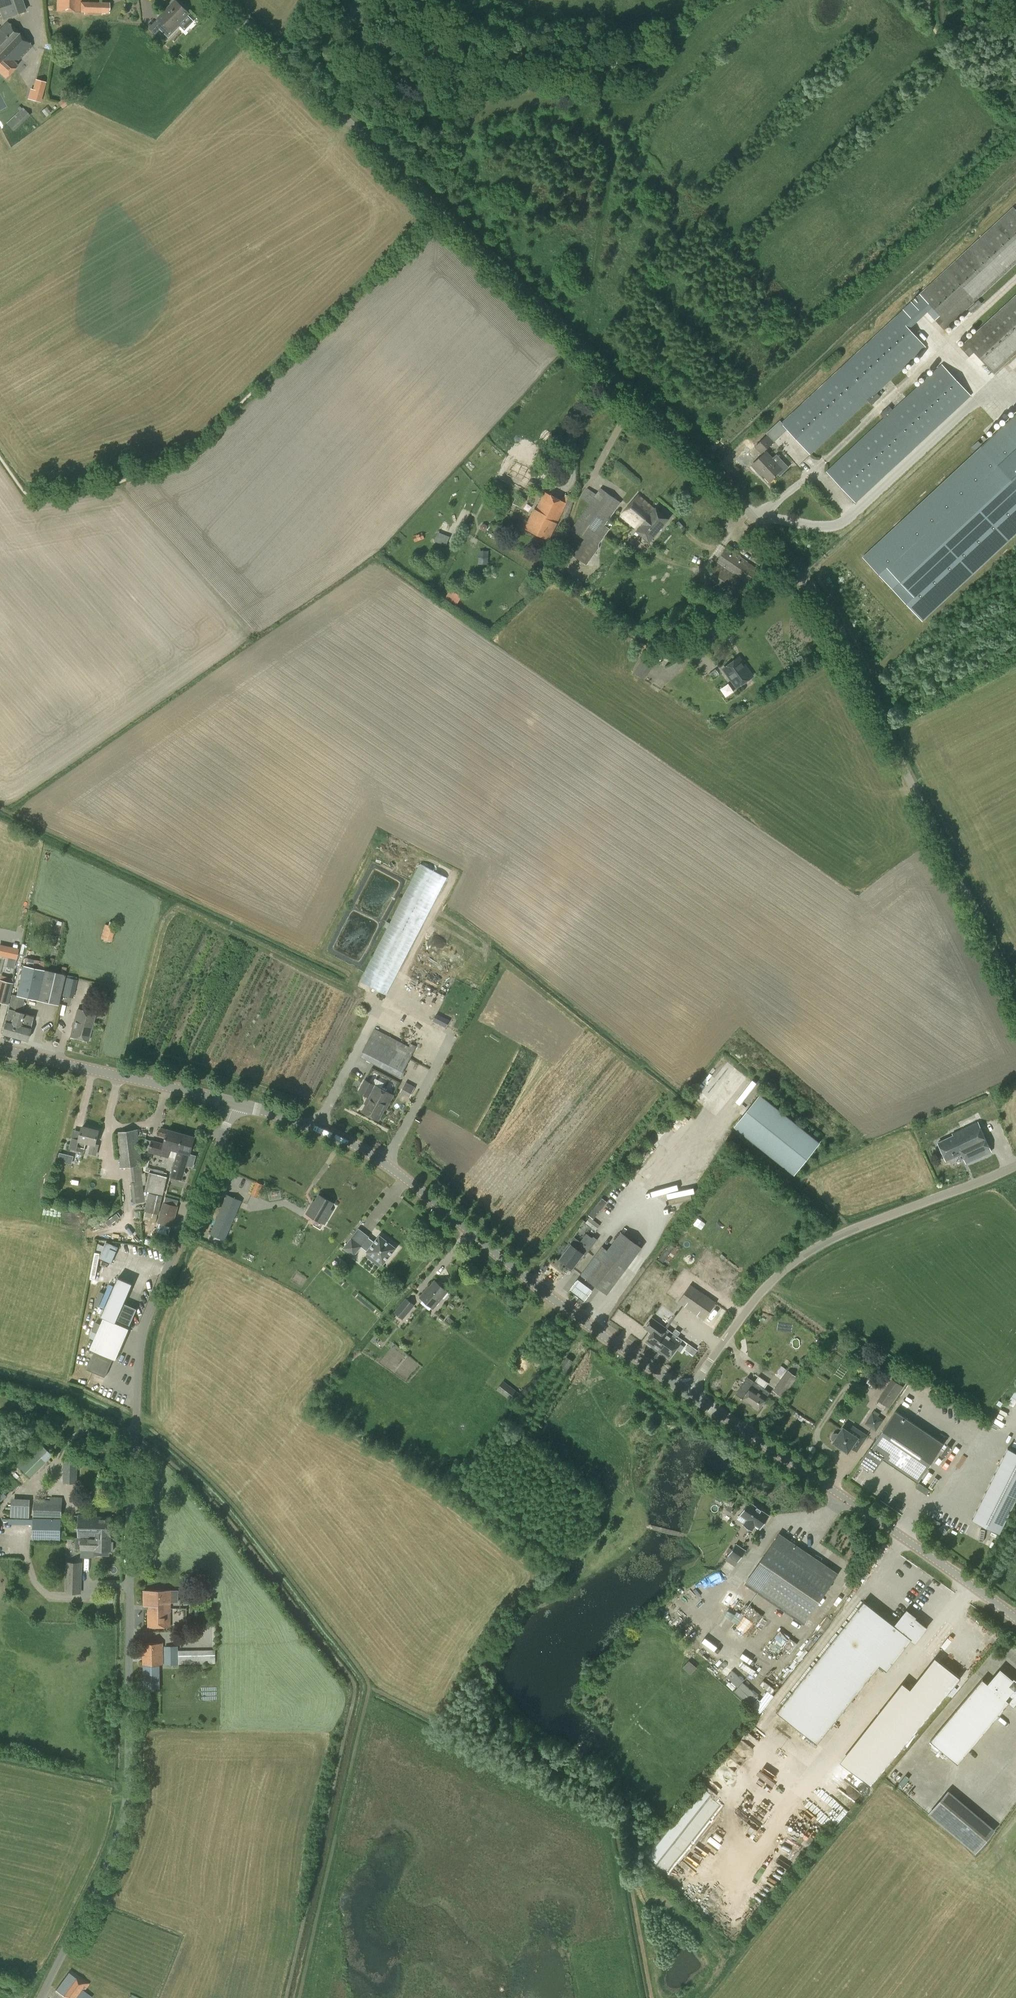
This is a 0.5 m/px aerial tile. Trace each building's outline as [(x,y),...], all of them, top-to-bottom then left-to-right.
[(3,19),(26,11),(22,0),(0,0),(0,11),(3,19)] [(81,12),(81,1),(81,0),(57,0),(56,11),(81,12)] [(109,2),(81,1),(81,12),(109,13),(109,2)] [(164,24),(159,29),(170,39),(181,27),(179,25),(190,14),(188,12),(188,10),(185,7),(183,7),(176,1),(159,19),(164,24)] [(19,33),(7,21),(0,28),(0,74),(5,79),(18,65),(16,63),(33,46),(19,33)] [(41,102),(46,82),(35,79),(30,99),(41,102)] [(72,100),(74,94),(61,90),(60,96),(72,100)] [(13,131),(30,115),(23,107),(6,123),(13,131)] [(1015,264),(1015,210),(1013,207),(782,423),(782,424),(811,455),(926,347),(906,325),(929,304),(940,316),(935,320),(944,330),(1015,264)] [(1015,354),(1015,295),(960,347),(969,357),(974,352),(994,374),(1015,354)] [(965,389),(942,364),(889,413),(885,409),(872,421),(876,425),(826,471),(856,503),(971,396),(971,395),(976,391),(970,385),(965,389)] [(863,556),(923,621),(1015,534),(1015,427),(1012,423),(1014,421),(1011,418),(863,556)] [(761,454),(774,441),(768,434),(754,447),(761,454)] [(744,445),(747,450),(754,445),(752,440),(744,445)] [(761,472),(770,481),(778,474),(780,476),(789,467),(782,460),(778,464),(772,458),(766,452),(752,465),(760,473),(761,472)] [(532,474),(534,470),(514,460),(513,463),(511,462),(505,474),(506,475),(505,478),(525,488),(527,484),(530,485),(535,475),(532,474)] [(596,494),(587,488),(581,497),(590,503),(571,529),(584,539),(573,555),(587,565),(599,548),(599,544),(610,529),(605,526),(621,503),(601,488),(596,494)] [(563,501),(545,492),(536,510),(534,509),(525,528),(549,540),(564,510),(569,513),(574,499),(565,495),(563,501)] [(634,528),(653,506),(638,494),(620,516),(634,528)] [(520,507),(524,499),(517,496),(513,504),(520,507)] [(653,506),(634,528),(637,531),(650,542),(669,519),(656,508),(653,506)] [(447,545),(451,536),(439,531),(435,541),(447,545)] [(738,555),(727,547),(717,562),(707,577),(740,600),(749,585),(752,587),(762,572),(759,570),(760,570),(747,561),(750,556),(741,550),(738,555)] [(459,604),(463,596),(451,590),(447,598),(459,604)] [(738,689),(752,679),(744,668),(746,667),(740,658),(724,670),(738,689)] [(726,695),(735,690),(730,682),(721,687),(726,695)] [(447,877),(421,864),(360,981),(386,995),(447,877)] [(114,927),(115,923),(109,921),(108,925),(104,924),(100,938),(112,941),(116,927),(114,927)] [(15,969),(20,948),(0,943),(0,955),(8,957),(6,967),(15,969)] [(38,1000),(44,970),(23,965),(16,995),(38,1000)] [(60,995),(65,977),(64,977),(65,974),(67,967),(62,966),(60,973),(44,970),(38,1000),(58,1005),(60,995)] [(13,978),(0,975),(0,976),(0,1002),(8,1004),(13,983),(12,983),(13,978)] [(65,977),(60,995),(73,998),(77,980),(76,979),(76,977),(66,975),(66,977),(65,977)] [(17,1038),(23,1013),(20,1012),(24,998),(12,994),(8,1009),(5,1021),(2,1034),(17,1038)] [(88,1040),(95,1014),(78,1009),(71,1036),(88,1040)] [(23,1013),(17,1038),(27,1040),(30,1028),(33,1016),(23,1013)] [(409,1046),(399,1041),(391,1037),(375,1028),(370,1036),(360,1056),(401,1077),(416,1046),(411,1043),(409,1046)] [(386,1105),(384,1108),(386,1109),(393,1095),(375,1085),(364,1079),(358,1092),(369,1097),(369,1096),(386,1105)] [(410,1097),(415,1087),(406,1082),(400,1092),(410,1097)] [(794,1175),(819,1143),(760,1095),(734,1127),(794,1175)] [(379,1119),(384,1108),(386,1105),(369,1096),(369,1097),(366,1104),(367,1104),(363,1111),(379,1119)] [(952,1133),(953,1135),(938,1142),(946,1161),(962,1154),(966,1163),(992,1152),(978,1121),(952,1133)] [(95,1143),(99,1130),(82,1126),(81,1134),(73,1132),(69,1148),(84,1152),(87,1143),(91,1144),(88,1153),(96,1155),(99,1144),(95,1143)] [(179,1151),(184,1134),(161,1128),(159,1135),(166,1137),(164,1144),(152,1140),(145,1139),(143,1149),(149,1151),(176,1159),(178,1150),(179,1151)] [(143,1173),(142,1165),(143,1165),(138,1129),(116,1132),(120,1168),(130,1166),(133,1182),(131,1182),(133,1203),(145,1202),(143,1185),(146,1184),(145,1179),(146,1179),(145,1173),(143,1173)] [(184,1170),(185,1167),(189,1165),(187,1162),(189,1154),(190,1154),(195,1137),(184,1134),(179,1151),(178,1150),(176,1159),(171,1176),(182,1179),(183,1175),(187,1174),(184,1170)] [(151,1160),(153,1154),(146,1152),(144,1158),(151,1160)] [(69,1163),(71,1157),(60,1154),(58,1160),(69,1163)] [(163,1195),(167,1177),(149,1172),(145,1191),(163,1195)] [(257,1197),(263,1184),(256,1182),(251,1194),(257,1197)] [(158,1214),(162,1196),(149,1193),(145,1211),(147,1212),(145,1222),(155,1225),(158,1214)] [(225,1240),(242,1201),(227,1194),(210,1233),(225,1240)] [(330,1208),(333,1203),(319,1194),(313,1205),(312,1204),(307,1213),(325,1223),(332,1210),(330,1208)] [(177,1205),(179,1200),(166,1197),(164,1202),(163,1202),(157,1222),(173,1227),(178,1206),(177,1205)] [(603,1221),(594,1215),(591,1218),(590,1217),(586,1222),(596,1230),(603,1221)] [(607,1294),(643,1247),(622,1231),(608,1250),(602,1246),(581,1275),(607,1294)] [(592,1238),(586,1233),(580,1241),(574,1237),(570,1243),(572,1245),(561,1259),(572,1267),(583,1253),(585,1255),(597,1239),(593,1236),(592,1238)] [(383,1264),(396,1248),(380,1235),(367,1251),(383,1264)] [(354,1255),(362,1245),(352,1238),(344,1247),(354,1255)] [(118,1247),(106,1242),(104,1246),(98,1244),(95,1251),(101,1254),(99,1258),(111,1263),(118,1247)] [(664,1262),(675,1246),(670,1243),(658,1259),(664,1262)] [(661,1277),(664,1272),(657,1267),(654,1272),(661,1277)] [(116,1322),(120,1314),(133,1283),(118,1277),(101,1316),(107,1318),(106,1318),(104,1317),(101,1324),(96,1322),(89,1337),(94,1339),(90,1348),(95,1350),(87,1368),(105,1376),(113,1358),(116,1359),(129,1328),(116,1322)] [(113,1284),(103,1280),(99,1295),(104,1296),(106,1290),(111,1292),(113,1284)] [(448,1290),(436,1280),(430,1287),(430,1286),(421,1297),(433,1307),(448,1290)] [(576,1280),(568,1292),(583,1303),(592,1291),(576,1280)] [(717,1302),(690,1284),(687,1288),(682,1285),(675,1294),(680,1298),(678,1301),(705,1319),(717,1302)] [(403,1319),(415,1305),(406,1298),(394,1312),(403,1319)] [(659,1339),(665,1331),(667,1328),(652,1317),(645,1327),(652,1333),(646,1341),(653,1346),(654,1348),(657,1350),(659,1350),(661,1351),(665,1344),(659,1339)] [(665,1344),(661,1351),(670,1357),(680,1342),(665,1331),(659,1339),(665,1344)] [(566,1370),(573,1360),(567,1356),(561,1366),(566,1370)] [(912,1380),(915,1375),(905,1369),(902,1373),(912,1380)] [(783,1397),(797,1377),(788,1370),(773,1390),(783,1397)] [(758,1410),(766,1398),(770,1392),(747,1377),(736,1394),(743,1399),(742,1400),(758,1410)] [(903,1386),(901,1385),(894,1380),(892,1378),(877,1400),(879,1401),(887,1406),(889,1408),(903,1386)] [(514,1402),(517,1398),(521,1393),(504,1380),(497,1389),(514,1402)] [(871,1468),(880,1456),(918,1482),(944,1443),(896,1410),(861,1461),(871,1468)] [(876,1431),(884,1420),(872,1412),(864,1423),(876,1431)] [(999,1416),(993,1427),(1002,1432),(1007,1421),(999,1416)] [(867,1435),(853,1426),(849,1431),(843,1427),(839,1434),(837,1433),(835,1433),(834,1433),(832,1434),(832,1435),(831,1437),(832,1439),(833,1441),(834,1441),(834,1442),(848,1451),(851,1446),(857,1450),(867,1435)] [(22,1467),(33,1477),(54,1454),(43,1444),(22,1467)] [(1015,1500),(1015,1452),(1007,1448),(972,1519),(1000,1533),(1015,1500)] [(63,1460),(63,1483),(77,1483),(78,1460),(63,1460)] [(33,1518),(34,1518),(61,1519),(61,1518),(62,1501),(34,1500),(33,1518)] [(761,1527),(769,1515),(749,1501),(740,1513),(747,1518),(743,1524),(752,1530),(756,1524),(761,1527)] [(95,1537),(111,1537),(111,1517),(97,1517),(97,1515),(79,1514),(79,1537),(81,1537),(81,1538),(95,1538),(95,1537)] [(61,1539),(61,1519),(34,1518),(33,1539),(61,1539)] [(804,1623),(838,1573),(779,1533),(745,1583),(804,1623)] [(111,1537),(95,1537),(95,1538),(81,1538),(81,1550),(95,1550),(95,1555),(103,1555),(103,1551),(110,1551),(111,1537)] [(735,1566),(739,1561),(746,1550),(736,1543),(725,1559),(735,1566)] [(82,1593),(82,1562),(66,1561),(65,1593),(82,1593)] [(148,1608),(171,1608),(171,1602),(179,1602),(179,1590),(144,1590),(144,1608),(148,1608)] [(895,1625),(864,1601),(777,1711),(816,1742),(878,1664),(887,1670),(914,1636),(917,1638),(926,1627),(914,1617),(915,1616),(907,1610),(895,1625)] [(748,1604),(740,1616),(730,1609),(726,1615),(737,1623),(734,1628),(748,1637),(763,1614),(748,1604)] [(171,1608),(148,1608),(148,1627),(171,1626),(171,1611),(171,1608)] [(776,1638),(786,1644),(784,1648),(792,1652),(798,1641),(780,1631),(776,1638)] [(143,1643),(143,1654),(163,1653),(163,1646),(163,1643),(162,1643),(143,1643)] [(165,1664),(178,1664),(178,1645),(164,1646),(165,1664)] [(180,1664),(216,1663),(216,1649),(179,1650),(180,1664)] [(143,1654),(143,1665),(156,1664),(163,1664),(163,1653),(143,1654)] [(690,1674),(697,1667),(689,1660),(683,1667),(690,1674)] [(873,1788),(960,1678),(942,1664),(917,1695),(910,1689),(848,1768),(873,1788)] [(738,1688),(735,1690),(761,1712),(775,1695),(769,1690),(763,1697),(732,1670),(727,1676),(732,1680),(731,1682),(738,1688)] [(1000,1670),(993,1678),(987,1672),(930,1740),(957,1763),(1009,1702),(1013,1706),(1015,1702),(1015,1685),(1012,1682),(1013,1681),(1000,1670)] [(910,1764),(918,1756),(910,1749),(903,1757),(910,1764)] [(776,1765),(777,1770),(795,1767),(794,1762),(776,1765)] [(895,1783),(903,1774),(896,1768),(888,1777),(895,1783)] [(974,1853),(990,1834),(944,1794),(928,1813),(974,1853)] [(69,1972),(56,1990),(63,1995),(62,1995),(67,1997),(79,1997),(83,1993),(89,1983),(76,1975),(75,1976),(69,1972)]
